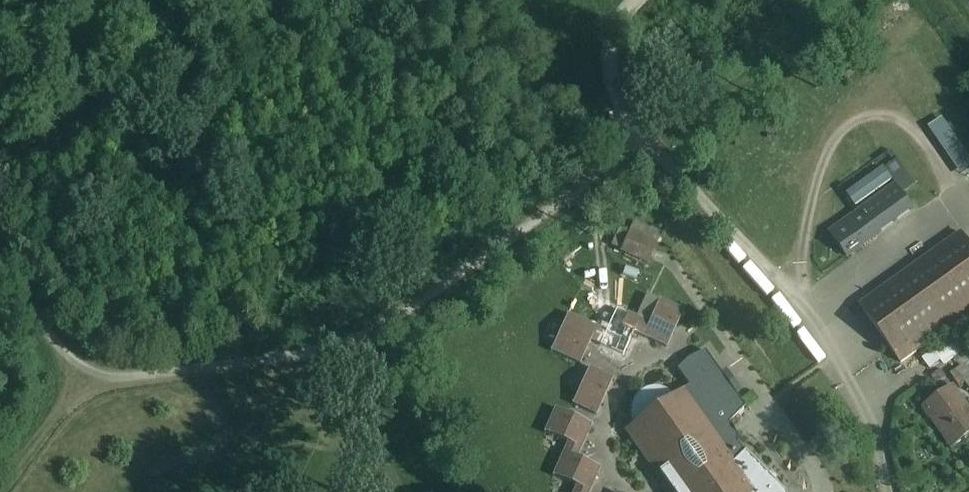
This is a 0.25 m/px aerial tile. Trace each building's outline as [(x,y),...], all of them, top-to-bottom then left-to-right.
[(828,231),(846,256),(913,208),(895,183),(828,231)] [(968,313),(968,244),(960,232),(859,304),(900,362),(968,313)] [(645,263),(653,245),(627,233),(619,251),(645,263)] [(638,319),(632,333),(665,348),(681,310),(656,299),(646,323),(638,319)] [(595,328),(588,341),(621,356),(632,333),(638,319),(613,308),(602,331),(595,328)] [(578,365),(588,341),(595,328),(564,314),(548,351),(578,365)] [(634,423),(623,431),(667,491),(785,491),(784,491),(735,442),(735,435),(726,423),(742,406),(701,351),(683,359),(673,369),(685,385),(670,397),(669,396),(666,393),(663,391),(660,389),(656,388),(652,387),(648,387),(644,388),(641,390),(638,392),(635,395),(632,398),(631,401),(629,405),(629,409),(629,413),(630,417),(632,420),(634,423)] [(968,390),(968,361),(955,371),(956,372),(952,375),(956,380),(959,377),(968,390)] [(586,367),(570,404),(595,416),(611,378),(586,367)] [(759,398),(746,377),(739,382),(752,403),(759,398)] [(968,435),(968,409),(953,386),(923,407),(951,447),(968,435)] [(554,409),(543,433),(566,444),(580,450),(591,426),(554,409)] [(600,469),(576,459),(580,450),(566,444),(551,477),(575,488),(573,491),(589,491),(600,469)] [(825,472),(831,491),(842,488),(835,468),(825,472)]
